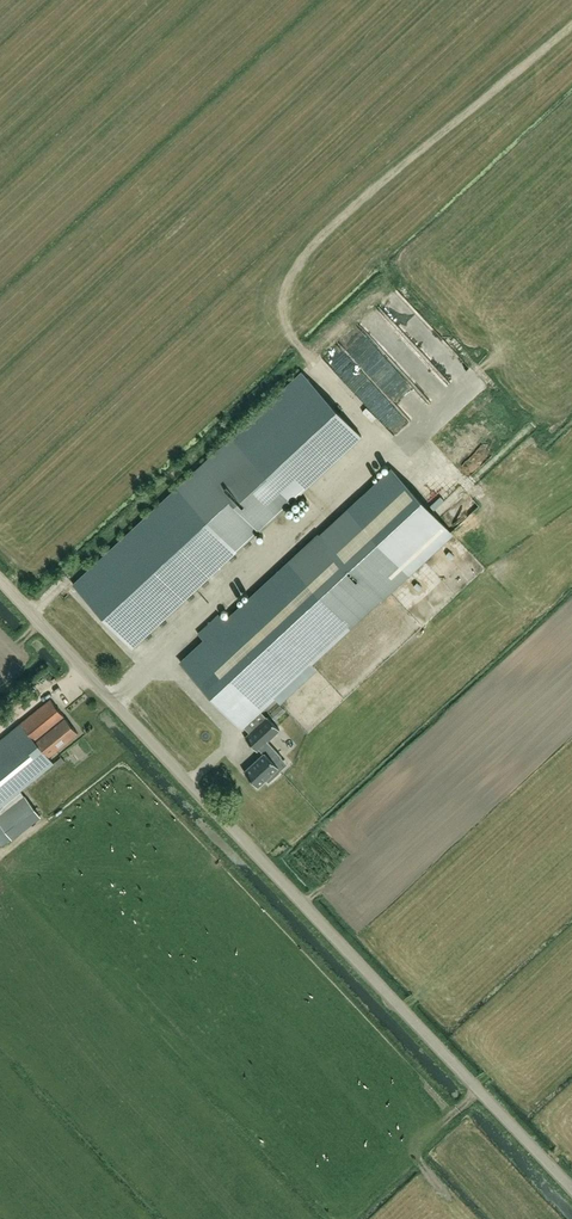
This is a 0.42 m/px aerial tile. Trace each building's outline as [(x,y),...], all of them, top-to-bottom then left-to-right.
[(344,342),(372,372),(388,356),(360,327),(344,342)] [(414,362),(425,362),(425,352),(415,352),(414,362)] [(346,377),(380,410),(392,397),(358,365),(346,377)] [(301,371),(73,584),(132,648),(361,436),(301,371)] [(451,532),(391,468),(225,622),(218,614),(198,633),(205,641),(181,663),(240,727),(451,532)] [(20,790),(25,786),(25,785),(53,762),(48,756),(78,732),(50,698),(0,740),(0,814),(22,797),(24,795),(20,790)] [(267,716),(244,737),(257,751),(259,749),(263,753),(244,771),(258,786),(265,779),(268,782),(280,771),(277,768),(279,767),(274,762),(281,756),(268,741),(280,730),(267,716)] [(12,838),(38,818),(22,797),(0,814),(0,823),(12,838)] [(1,846),(12,838),(0,823),(0,845),(1,846)]
